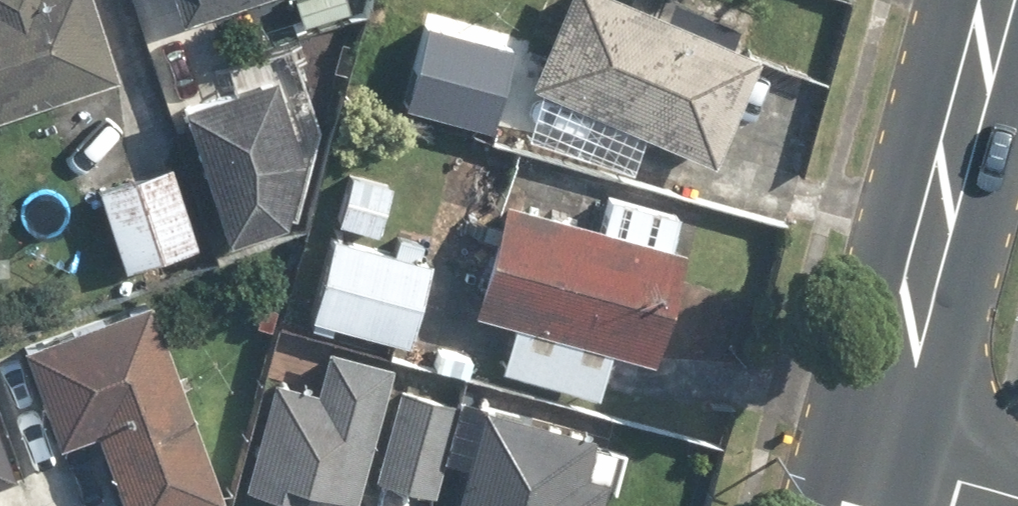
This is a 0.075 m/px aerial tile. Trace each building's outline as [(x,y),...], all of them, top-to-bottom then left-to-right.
[(118,75),(93,0),(0,0),(0,115),(118,75)] [(240,0),(180,0),(186,18),(240,0)] [(302,26),(350,10),(346,0),(293,0),(302,26)] [(544,90),(531,141),(645,170),(648,133),(717,161),(759,59),(617,0),(564,0),(529,84),(544,90)] [(520,53),(433,32),(414,106),(502,127),(520,53)] [(287,221),(303,164),(277,75),(184,103),(225,240),(287,221)] [(171,164),(96,189),(123,271),(198,246),(171,164)] [(379,233),(392,181),(349,171),(337,223),(379,233)] [(684,245),(670,241),(677,209),(617,195),(609,227),(499,200),(471,313),(516,324),(505,369),(600,392),(611,347),(657,358),(684,245)] [(398,235),(394,252),(305,234),(284,335),(389,357),(393,337),(413,341),(430,260),(419,258),(423,240),(398,235)] [(22,340),(59,443),(96,430),(122,505),(192,505),(222,495),(151,294),(22,340)] [(269,377),(243,484),(303,498),(306,485),(359,498),(391,368),(325,352),(316,388),(269,377)] [(462,464),(452,505),(603,505),(607,490),(619,440),(460,400),(395,384),(371,481),(436,497),(445,460),(462,464)]
